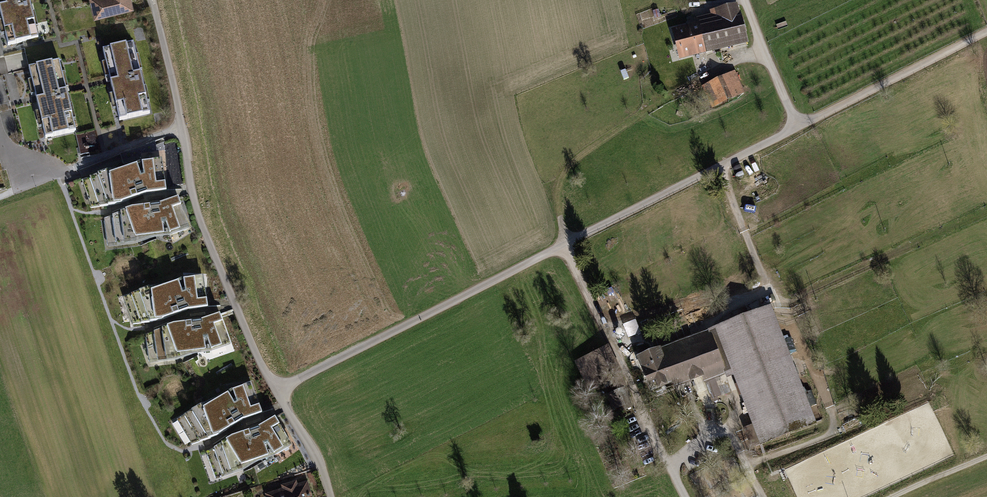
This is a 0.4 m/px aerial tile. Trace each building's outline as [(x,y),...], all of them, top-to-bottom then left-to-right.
[(9,32),(5,33),(8,45),(38,38),(35,26),(32,27),(28,13),(32,12),(29,0),(1,0),(9,32)] [(132,7),(130,0),(95,0),(99,15),(132,7)] [(707,24),(699,26),(706,50),(712,49),(745,40),(737,7),(714,13),(715,17),(706,19),(707,24)] [(646,15),(650,27),(658,24),(654,12),(646,15)] [(706,50),(699,26),(675,32),(681,56),(706,50)] [(133,43),(103,51),(106,62),(109,62),(120,108),(116,108),(119,120),(150,113),(147,101),(143,102),(140,88),(143,87),(139,70),(136,70),(132,56),(136,55),(133,43)] [(25,51),(5,57),(10,73),(29,68),(25,51)] [(59,61),(29,68),(31,80),(35,80),(39,93),(35,94),(37,103),(41,102),(46,125),(42,126),(45,138),(76,131),(73,119),(69,120),(66,105),(69,105),(65,87),(62,88),(58,74),(62,73),(59,61)] [(714,106),(744,93),(734,72),(727,75),(728,76),(705,87),(714,106)] [(96,177),(88,180),(91,208),(121,204),(146,194),(165,192),(160,161),(142,164),(143,177),(141,177),(137,165),(110,175),(96,177)] [(132,208),(104,218),(114,244),(122,243),(136,239),(164,235),(162,222),(165,222),(169,234),(187,227),(177,198),(158,205),(132,208)] [(138,294),(129,297),(133,324),(162,320),(188,311),(206,308),(202,278),(183,280),(185,293),(183,294),(178,282),(152,291),(138,294)] [(762,443),(813,423),(769,309),(718,328),(755,425),(762,443)] [(173,325),(146,335),(155,361),(165,360),(178,355),(205,351),(204,339),(207,338),(211,350),(228,344),(218,315),(201,321),(173,325)] [(623,325),(628,338),(641,333),(635,319),(623,325)] [(712,377),(724,373),(708,332),(659,351),(671,382),(691,375),(695,386),(694,387),(698,398),(708,394),(703,381),(704,380),(712,377)] [(619,373),(607,347),(589,355),(592,360),(579,366),(589,387),(609,378),(615,391),(597,400),(604,414),(621,406),(623,410),(631,407),(627,397),(630,396),(620,372),(619,373)] [(671,382),(659,351),(659,350),(639,358),(643,368),(652,390),(671,382)] [(712,377),(704,380),(711,399),(720,396),(712,377)] [(182,418),(192,444),(219,434),(242,421),(260,414),(250,385),(232,391),(237,403),(234,404),(228,394),(203,409),(190,413),(182,418)] [(232,437),(207,452),(221,476),(230,473),(242,465),(269,456),(264,444),(267,443),(273,454),(290,445),(274,418),(257,428),(232,437)] [(762,443),(755,425),(747,428),(754,445),(756,447),(762,444),(762,443)] [(317,484),(313,472),(308,474),(311,482),(313,481),(314,485),(317,484)] [(264,496),(310,496),(306,484),(264,496)]
